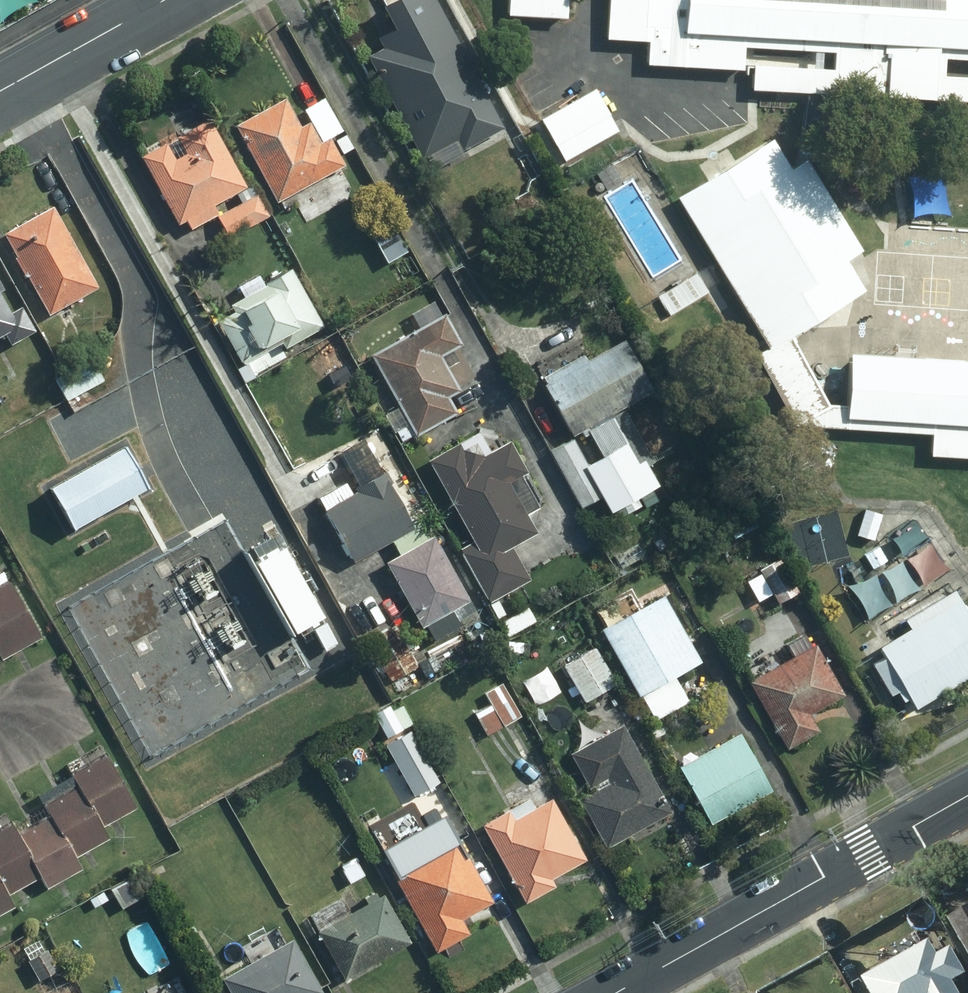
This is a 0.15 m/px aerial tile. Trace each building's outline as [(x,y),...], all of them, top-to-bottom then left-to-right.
[(430,0),(395,0),(378,10),(390,31),(373,41),(378,50),(360,60),(417,162),(451,143),(460,158),(505,133),(430,0)] [(507,16),(563,18),(564,0),(507,0),(507,16)] [(605,39),(669,42),(668,67),(741,71),(743,47),(834,52),(833,71),(753,65),(751,90),(967,103),(967,78),(944,76),(945,59),(967,61),(967,0),(608,0),(605,39)] [(617,130),(594,88),(539,119),(563,161),(617,130)] [(323,98),(303,110),(321,142),(341,130),(323,98)] [(283,99),(232,125),(275,203),(343,166),(328,139),(319,144),(307,122),(299,126),(283,99)] [(245,188),(207,120),(174,138),(183,154),(173,159),(164,142),(138,156),(176,226),(183,221),(188,231),(216,215),(211,206),(245,188)] [(774,137),(665,204),(755,354),(863,293),(847,272),(868,256),(817,174),(774,137)] [(611,160),(600,143),(579,155),(590,173),(611,160)] [(622,182),(611,164),(596,174),(606,191),(622,182)] [(257,196),(216,217),(227,236),(267,215),(257,196)] [(97,288),(51,207),(1,233),(47,316),(97,288)] [(405,254),(386,223),(365,236),(384,267),(405,254)] [(324,327),(291,268),(226,303),(232,313),(218,321),(242,364),(280,343),(284,349),(324,327)] [(695,272),(657,296),(669,317),(708,292),(695,272)] [(3,332),(9,343),(32,331),(19,308),(7,314),(0,302),(0,333),(3,332)] [(461,345),(444,314),(368,356),(413,438),(457,414),(449,398),(460,391),(441,356),(461,345)] [(793,424),(925,433),(923,460),(967,464),(967,360),(846,352),(842,405),(823,403),(787,337),(755,354),(793,424)] [(652,391),(622,340),(585,361),(581,355),(542,377),(545,383),(542,385),(571,436),(578,432),(582,438),(589,434),(602,457),(587,466),(572,439),(550,452),(582,507),(600,497),(611,514),(623,507),(627,514),(640,507),(636,500),(639,498),(645,508),(657,501),(650,490),(657,486),(647,467),(653,463),(621,409),(652,391)] [(91,359),(53,379),(64,402),(103,382),(91,359)] [(254,378),(246,364),(235,369),(244,384),(254,378)] [(350,378),(344,366),(327,375),(334,388),(350,378)] [(478,432),(427,461),(471,543),(457,550),(486,603),(528,580),(511,547),(535,533),(525,515),(538,508),(520,477),(526,473),(508,442),(489,453),(478,432)] [(145,491),(122,447),(48,487),(63,514),(52,520),(59,534),(70,528),(71,531),(145,491)] [(351,563),(391,541),(388,536),(408,525),(397,504),(400,503),(383,472),(352,489),(355,493),(350,495),(343,482),(315,497),(351,563)] [(870,546),(877,515),(859,511),(852,541),(870,546)] [(419,519),(408,525),(388,536),(391,541),(399,555),(385,563),(419,627),(467,602),(432,537),(429,538),(419,519)] [(895,555),(886,541),(873,549),(882,564),(895,555)] [(646,559),(636,543),(608,561),(618,577),(646,559)] [(798,592),(779,559),(758,571),(760,574),(746,581),(757,601),(771,594),(777,605),(798,592)] [(0,573),(0,658),(39,637),(2,572),(0,573)] [(967,679),(967,617),(953,591),(904,621),(909,629),(878,649),(883,656),(870,664),(890,697),(895,694),(901,704),(906,700),(914,712),(967,679)] [(698,662),(661,596),(600,630),(636,697),(639,695),(654,721),(687,703),(673,676),(698,662)] [(527,607),(497,623),(504,636),(534,621),(527,607)] [(782,663),(747,683),(786,751),(817,733),(808,716),(843,696),(814,645),(810,648),(803,635),(775,650),(782,663)] [(616,684),(594,646),(562,666),(583,703),(616,684)] [(519,718),(496,675),(478,684),(492,709),(475,718),(486,737),(519,718)] [(391,718),(383,706),(367,716),(382,742),(411,725),(403,711),(391,718)] [(670,814),(621,725),(569,755),(588,789),(592,786),(595,791),(577,801),(604,850),(670,814)] [(437,782),(408,732),(385,745),(394,762),(379,771),(395,800),(410,791),(413,796),(437,782)] [(770,793),(738,734),(677,768),(708,827),(770,793)] [(70,774),(77,787),(100,827),(133,809),(103,756),(70,774)] [(43,805),(49,815),(72,857),(106,838),(100,827),(77,787),(43,805)] [(527,800),(479,825),(522,905),(553,888),(549,881),(584,861),(550,800),(532,809),(527,800)] [(49,815),(15,834),(38,877),(44,888),(79,869),(72,857),(49,815)] [(5,895),(38,877),(15,834),(8,823),(0,828),(0,887),(5,895)] [(413,852),(386,867),(434,954),(467,935),(459,921),(490,904),(453,837),(416,858),(413,852)] [(364,876),(355,862),(340,871),(348,886),(364,876)] [(141,897),(132,879),(115,887),(123,906),(141,897)] [(11,907),(5,895),(0,887),(0,913),(11,907)] [(107,901),(101,892),(87,901),(92,909),(107,901)] [(365,904),(314,933),(341,982),(409,944),(382,895),(377,897),(374,892),(362,899),(365,904)] [(935,915),(925,898),(912,905),(922,922),(935,915)] [(947,917),(967,955),(967,905),(947,917)] [(290,941),(220,980),(227,992),(320,992),(290,941)] [(861,977),(870,992),(958,992),(951,981),(963,974),(949,948),(935,955),(928,941),(861,977)] [(55,971),(44,951),(26,961),(37,981),(55,971)]
